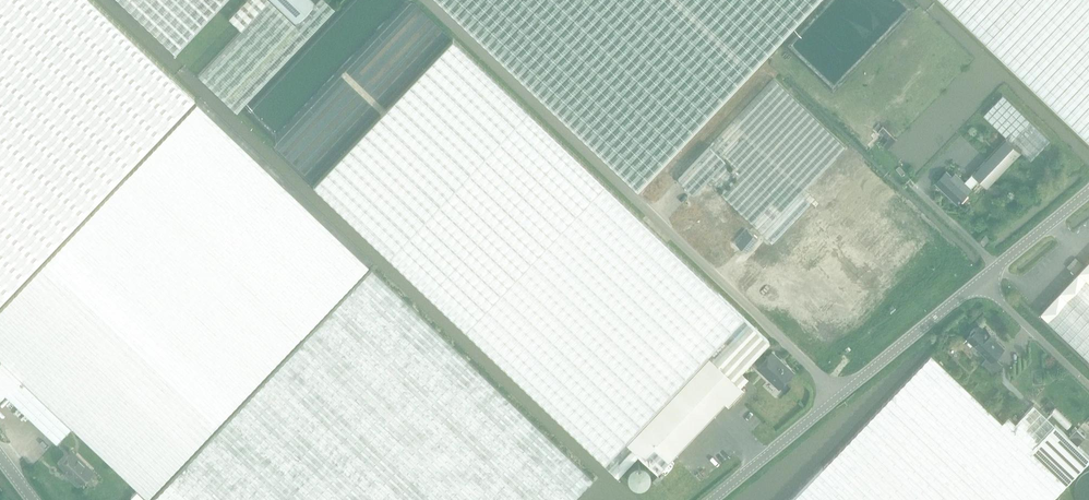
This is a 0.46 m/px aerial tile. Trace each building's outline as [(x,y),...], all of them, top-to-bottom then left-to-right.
[(145,150),(147,149),(194,99),(91,0),(0,0),(0,302),(145,150)] [(226,0),(119,0),(176,53),(226,0)] [(199,74),(237,110),(335,6),(328,0),(240,0),(225,15),(241,30),(199,74)] [(637,190),(818,0),(437,0),(637,190)] [(987,40),(988,39),(1088,136),(1088,0),(945,0),(987,40)] [(450,39),(314,183),(406,270),(407,270),(511,369),(620,473),(638,454),(626,442),(708,356),(739,386),(749,376),(743,370),(770,341),(765,336),(757,329),(667,243),(642,220),(544,127),(543,127),(511,97),(450,39)] [(724,157),(705,178),(707,180),(772,242),(809,203),(799,193),(845,146),(774,78),(711,144),(724,157)] [(991,154),(972,173),(979,180),(987,187),(1021,151),(1030,160),(1050,140),(1003,95),(983,115),(1007,138),(991,154)] [(71,427),(147,499),(235,406),(294,343),(301,336),(368,265),(197,103),(130,174),(67,240),(0,310),(0,359),(1,360),(71,427)] [(883,126),(879,130),(888,139),(883,145),(887,148),(896,139),(895,139),(883,126)] [(711,144),(678,179),(693,193),(707,180),(705,178),(724,157),(711,144)] [(945,172),(935,182),(948,194),(957,203),(967,193),(968,192),(971,189),(979,180),(972,173),(964,182),(955,173),(952,177),(948,173),(946,171),(945,172)] [(897,212),(888,221),(897,230),(890,238),(896,243),(894,244),(903,253),(904,251),(910,257),(922,245),(915,238),(918,235),(910,227),(907,230),(900,223),(904,218),(897,212)] [(747,229),(736,243),(746,252),(758,238),(747,229)] [(986,235),(981,240),(985,244),(990,238),(986,235)] [(847,276),(855,282),(861,275),(868,282),(864,287),(877,299),(896,277),(887,269),(885,271),(879,265),(877,267),(872,262),(870,263),(864,257),(847,276)] [(1075,258),(1067,266),(1075,273),(1083,265),(1075,258)] [(1040,311),(1047,318),(1084,279),(1088,284),(1088,259),(1040,311)] [(152,499),(572,499),(593,478),(511,401),(503,393),(449,343),(417,312),(404,299),(371,269),(342,299),(301,343),(221,427),(152,499)] [(1088,357),(1088,284),(1084,279),(1047,318),(1088,357)] [(835,318),(840,312),(827,300),(811,318),(816,322),(808,329),(810,331),(809,333),(815,339),(817,337),(821,341),(828,334),(829,334),(833,330),(832,330),(839,322),(835,318)] [(1002,364),(996,357),(1004,348),(998,342),(997,342),(994,339),(996,336),(986,327),(984,329),(980,325),(977,328),(974,328),(970,332),(970,335),(967,338),(988,357),(982,363),(993,373),(1002,364)] [(778,387),(793,371),(784,363),(782,365),(770,354),(757,367),(778,387)] [(792,499),(1051,499),(1067,484),(1067,483),(1065,481),(1003,421),(948,369),(932,354),(792,499)] [(708,356),(626,442),(638,454),(657,472),(726,400),(731,405),(745,391),(739,386),(708,356)] [(0,361),(0,399),(5,394),(56,443),(71,427),(1,360),(0,361)] [(1055,405),(1050,399),(1045,405),(1050,410),(1055,405)] [(1003,421),(1065,481),(1067,483),(1088,461),(1088,456),(1086,453),(1077,445),(1085,437),(1079,431),(1077,429),(1069,437),(1055,424),(1034,403),(1016,422),(1009,415),(1003,421)] [(72,450),(59,464),(72,476),(70,478),(78,485),(79,483),(80,484),(93,471),(72,450)] [(1088,472),(1085,474),(1083,476),(1080,479),(1078,482),(1077,486),(1077,489),(1077,493),(1078,497),(1080,499),(1088,499),(1088,472)] [(657,485),(662,480),(658,476),(653,482),(657,485)] [(134,499),(143,499),(145,498),(137,491),(131,497),(134,499)]
